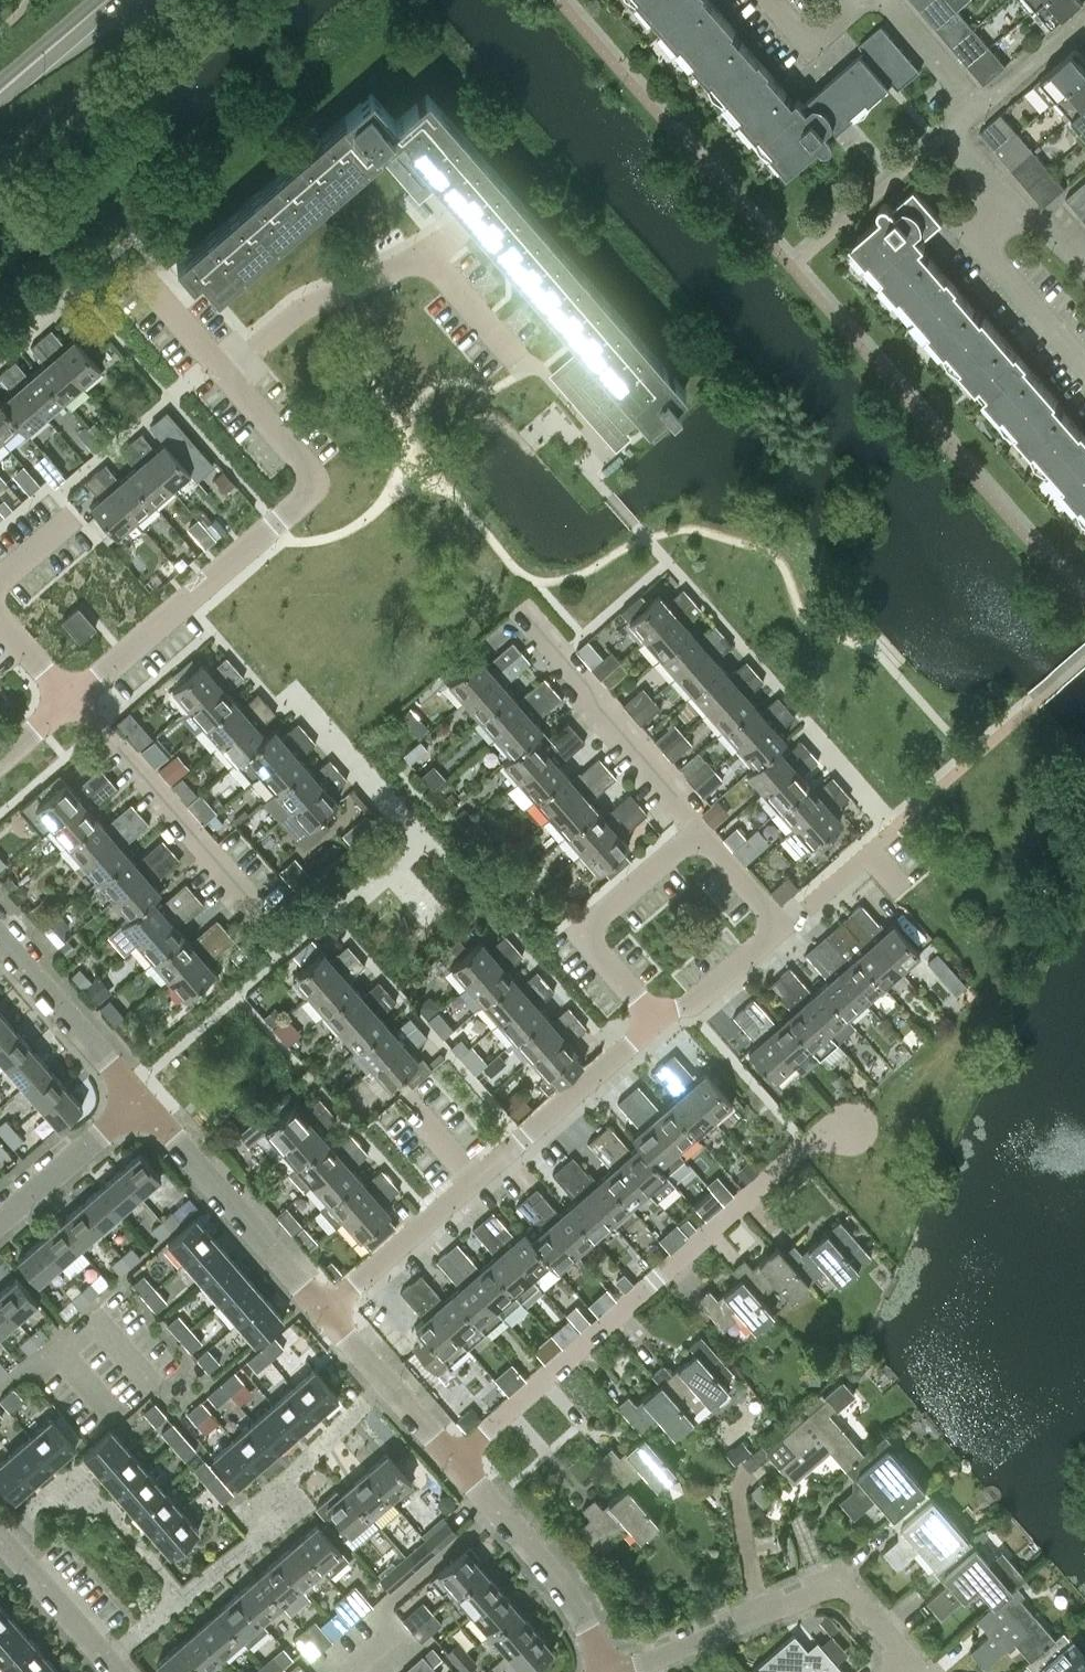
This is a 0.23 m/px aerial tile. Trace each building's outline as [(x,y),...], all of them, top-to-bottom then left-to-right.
[(790,173),(821,146),(823,148),(824,149),(825,149),(826,150),(827,150),(829,150),(831,149),(832,149),(833,147),(834,146),(834,144),(835,143),(834,142),(834,140),(833,139),(831,137),(893,83),(899,89),(920,70),(881,25),(859,44),(865,50),(804,103),(799,98),(795,102),(734,32),(736,30),(710,0),(639,0),(790,173)] [(932,0),(912,0),(921,10),(932,0)] [(958,9),(950,0),(932,0),(921,10),(937,29),(958,9)] [(1037,5),(1053,23),(1080,0),(1043,0),(1037,5)] [(953,47),(974,28),(958,9),(937,29),(953,47)] [(969,65),(990,46),(974,28),(953,47),(969,65)] [(984,83),(1006,64),(990,46),(969,65),(984,83)] [(1084,60),(1084,56),(1077,47),(1035,84),(1051,102),(1058,96),(1058,97),(1084,74),(1084,62),(1084,61),(1084,60)] [(1058,97),(1074,115),(1084,106),(1084,74),(1058,97)] [(427,93),(395,121),(370,92),(176,261),(192,279),(201,272),(217,291),(387,144),(423,185),(433,176),(585,351),(561,371),(606,422),(605,422),(607,424),(608,423),(620,436),(642,417),(651,427),(679,403),(673,397),(683,388),(427,93)] [(1074,115),(1084,128),(1084,106),(1074,115)] [(997,150),(1018,132),(1002,112),(980,131),(997,150)] [(1013,169),(1034,150),(1018,132),(997,150),(1013,169)] [(1029,187),(1050,168),(1034,150),(1013,169),(1029,187)] [(1044,205),(1065,186),(1050,168),(1029,187),(1044,205)] [(1084,215),(1084,180),(1065,198),(1082,217),(1084,215)] [(943,220),(915,188),(892,207),(890,205),(889,204),(888,203),(887,203),(884,203),(883,204),(882,205),(881,205),(880,207),(879,209),(879,210),(879,211),(879,212),(880,213),(880,214),(882,216),(851,244),(1084,513),(1084,436),(1056,403),(1058,401),(985,316),(983,318),(921,248),(926,245),(922,239),(943,220)] [(72,337),(64,345),(48,328),(39,337),(81,384),(99,368),(72,337)] [(108,339),(100,329),(89,339),(97,349),(108,339)] [(63,400),(81,384),(39,337),(29,345),(44,362),(36,369),(63,400)] [(36,369),(29,376),(14,358),(3,367),(45,415),(63,400),(36,369)] [(45,415),(3,367),(0,370),(0,384),(7,393),(0,399),(0,400),(19,422),(27,431),(45,415)] [(1,437),(19,422),(0,400),(0,436),(1,437)] [(149,424),(165,443),(189,471),(191,474),(208,460),(166,410),(149,424)] [(88,426),(97,436),(104,430),(95,419),(88,426)] [(89,449),(98,440),(90,432),(82,440),(89,449)] [(165,443),(156,451),(139,432),(130,441),(169,487),(189,471),(165,443)] [(152,503),(169,487),(130,441),(119,450),(135,469),(128,475),(152,503)] [(128,475),(120,482),(104,463),(93,473),(133,519),(152,503),(128,475)] [(55,466),(44,474),(55,487),(64,476),(55,466)] [(116,534),(133,519),(93,473),(83,481),(99,500),(92,506),(116,534)] [(33,474),(23,483),(30,491),(39,482),(33,474)] [(203,527),(196,517),(186,526),(194,534),(203,527)] [(213,522),(207,527),(215,536),(224,528),(216,519),(213,522)] [(182,556),(173,563),(179,569),(187,562),(182,556)] [(645,639),(691,598),(682,588),(666,602),(660,594),(650,603),(640,593),(620,611),(629,621),(645,639)] [(683,621),(699,607),(691,598),(645,639),(661,657),(691,630),(683,621)] [(78,640),(95,625),(77,605),(60,620),(78,640)] [(676,675),(722,634),(714,624),(698,638),(691,630),(661,657),(676,675)] [(716,658),(731,644),(722,634),(676,675),(692,693),(723,666),(716,658)] [(463,700),(520,651),(511,641),(485,664),(477,655),(447,682),(463,700)] [(599,679),(620,660),(611,650),(590,669),(599,679)] [(503,685),(529,662),(520,651),(463,700),(480,719),(510,693),(503,685)] [(188,707),(234,667),(226,657),(210,671),(202,662),(172,688),(188,707)] [(608,690),(629,671),(620,660),(599,679),(608,690)] [(708,711),(754,671),(745,660),(730,674),(723,666),(692,693),(708,711)] [(227,691),(243,677),(234,667),(188,707),(204,725),(234,699),(227,691)] [(747,694),(763,680),(754,671),(708,711),(723,729),(754,702),(747,694)] [(495,737),(552,688),(544,678),(517,701),(510,693),(480,719),(495,737)] [(630,715),(651,696),(643,686),(622,705),(630,715)] [(534,721),(561,698),(552,688),(495,737),(512,755),(534,736),(542,730),(534,721)] [(219,743),(266,703),(257,693),(240,707),(234,699),(204,725),(219,743)] [(639,725),(660,706),(651,696),(630,715),(639,725)] [(739,747),(785,706),(776,696),(760,710),(754,702),(723,729),(739,747)] [(259,727),(275,714),(266,703),(219,743),(235,761),(236,760),(265,735),(259,727)] [(778,730),(794,716),(785,706),(739,747),(755,765),(777,746),(785,738),(778,730)] [(129,710),(116,721),(133,741),(146,729),(129,710)] [(410,728),(417,737),(428,728),(420,719),(410,728)] [(519,780),(576,731),(568,721),(549,738),(542,730),(534,736),(512,755),(504,762),(519,780)] [(259,773),(306,733),(296,722),(279,736),(273,729),(265,735),(236,760),(251,778),(258,772),(259,773)] [(662,751),(683,733),(675,723),(654,742),(662,751)] [(558,764),(585,740),(576,731),(519,780),(535,798),(565,771),(558,764)] [(297,758),(314,743),(306,733),(259,773),(275,792),(305,766),(297,758)] [(671,761),(692,743),(683,733),(662,751),(671,761)] [(154,737),(140,749),(155,767),(170,755),(154,737)] [(763,791),(809,750),(801,742),(786,755),(777,746),(755,765),(746,773),(763,791)] [(417,755),(409,747),(403,754),(410,762),(417,755)] [(801,773),(817,759),(809,750),(763,791),(778,809),(809,782),(801,773)] [(551,816),(608,767),(598,756),(572,779),(565,771),(535,798),(551,816)] [(176,757),(159,772),(170,784),(171,785),(181,777),(188,771),(187,769),(176,757)] [(291,810),(337,770),(328,759),(311,774),(305,766),(275,792),(291,810)] [(693,787),(714,768),(706,759),(685,777),(693,787)] [(41,835),(51,826),(108,777),(99,767),(72,790),(58,774),(18,808),(41,835)] [(590,800),(617,777),(608,767),(551,816),(567,835),(597,808),(590,800)] [(703,797),(724,779),(714,768),(693,787),(703,797)] [(329,794),(346,780),(337,770),(291,810),(306,827),(335,802),(329,794)] [(794,827),(840,786),(832,776),(816,790),(809,782),(778,809),(794,827)] [(89,809),(116,786),(108,777),(51,826),(66,843),(96,817),(89,809)] [(171,785),(171,786),(186,803),(196,795),(181,777),(171,785)] [(833,810),(849,796),(840,786),(794,827),(795,828),(785,836),(801,855),(814,844),(821,851),(837,836),(831,829),(841,820),(833,810)] [(452,791),(445,797),(452,805),(458,799),(452,791)] [(582,852),(639,803),(630,793),(604,816),(597,808),(567,835),(582,852)] [(211,815),(215,812),(200,795),(189,805),(204,822),(205,821),(211,815)] [(81,861),(138,812),(129,802),(103,825),(96,817),(66,843),(81,861)] [(621,836),(648,813),(639,803),(582,852),(599,871),(629,845),(621,836)] [(710,805),(700,814),(712,827),(724,817),(712,803),(710,805)] [(464,808),(454,816),(465,827),(474,819),(464,808)] [(120,845),(147,822),(138,812),(81,861),(97,880),(128,853),(120,845)] [(215,813),(208,819),(216,828),(223,822),(215,813)] [(240,813),(227,825),(231,830),(244,818),(240,813)] [(351,827),(339,838),(346,847),(353,841),(358,836),(351,827)] [(745,836),(738,828),(727,837),(734,845),(745,836)] [(477,831),(472,834),(473,837),(478,843),(486,838),(482,832),(477,831)] [(735,846),(743,856),(756,844),(748,835),(735,846)] [(113,898),(170,849),(160,838),(134,861),(128,853),(97,880),(113,898)] [(497,845),(490,852),(498,861),(507,852),(500,843),(497,845)] [(154,884),(180,861),(170,849),(113,898),(129,917),(152,898),(160,891),(154,884)] [(291,859),(279,870),(295,890),(311,876),(301,863),(297,866),(291,859)] [(3,883),(10,890),(18,884),(11,876),(3,883)] [(525,900),(535,891),(525,881),(516,889),(525,900)] [(27,888),(22,883),(13,890),(20,899),(26,894),(27,888)] [(136,942),(193,893),(185,884),(159,906),(152,898),(129,917),(121,924),(136,942)] [(176,925),(202,903),(193,893),(136,942),(152,960),(183,934),(176,925)] [(29,909),(38,919),(46,911),(38,902),(29,909)] [(894,924),(885,932),(861,905),(851,914),(901,971),(920,954),(894,924)] [(883,986),(901,971),(851,914),(841,923),(833,930),(883,986)] [(168,979),(225,930),(216,920),(190,942),(183,934),(152,960),(168,979)] [(58,945),(67,938),(55,925),(47,932),(58,945)] [(208,962),(233,940),(225,930),(168,979),(184,998),(215,971),(208,962)] [(883,986),(833,930),(825,937),(815,945),(865,1002),(883,986)] [(466,986),(512,945),(504,935),(488,950),(480,941),(450,967),(466,986)] [(58,945),(67,955),(68,956),(76,949),(67,938),(58,945)] [(455,943),(445,951),(451,958),(461,950),(455,943)] [(309,995),(355,955),(346,945),(329,960),(321,951),(292,976),(309,995)] [(506,970),(522,956),(512,945),(466,986),(481,1003),(511,976),(506,970)] [(847,1017),(865,1002),(815,945),(805,954),(828,981),(821,987),(847,1018),(847,1017)] [(940,951),(932,959),(943,973),(951,964),(941,951),(940,951)] [(345,979),(363,964),(355,955),(309,995),(325,1014),(354,989),(345,979)] [(821,987),(813,994),(789,967),(779,976),(838,1043),(856,1027),(847,1017),(847,1018),(821,987)] [(83,988),(92,981),(80,968),(72,975),(83,988)] [(498,1021),(544,981),(536,971),(519,986),(511,976),(481,1003),(498,1021)] [(85,988),(98,1003),(111,991),(98,976),(85,988)] [(820,1059),(838,1043),(779,976),(769,985),(793,1012),(785,1018),(811,1049),(820,1059)] [(340,1032),(387,991),(378,981),(360,996),(354,989),(325,1014),(340,1032)] [(537,1005),(553,991),(544,981),(498,1021),(514,1039),(544,1013),(537,1005)] [(379,1018),(397,1003),(387,991),(340,1032),(356,1050),(385,1025),(379,1018)] [(785,1018),(777,1025),(754,998),(744,1007),(793,1064),(811,1049),(785,1018)] [(530,1057),(576,1017),(567,1007),(551,1022),(544,1013),(514,1039),(530,1057)] [(774,1081),(793,1064),(744,1007),(734,1016),(757,1043),(748,1050),(774,1081)] [(275,1008),(264,1018),(271,1027),(283,1017),(275,1008)] [(11,1025),(0,1012),(0,1035),(11,1025)] [(372,1068),(418,1027),(409,1017),(391,1032),(385,1025),(356,1050),(372,1068)] [(568,1041),(584,1027),(576,1017),(530,1057),(547,1076),(539,1083),(548,1093),(558,1084),(582,1063),(573,1053),(576,1050),(568,1041)] [(29,1045),(11,1025),(0,1035),(0,1060),(5,1066),(29,1045)] [(409,1052),(426,1036),(418,1027),(372,1068),(388,1086),(416,1061),(409,1052)] [(460,1038),(451,1045),(459,1054),(468,1047),(460,1038)] [(22,1086),(46,1065),(29,1045),(5,1066),(22,1086)] [(471,1046),(458,1057),(464,1064),(477,1053),(471,1046)] [(499,1054),(484,1067),(491,1075),(506,1062),(499,1054)] [(705,1073),(696,1080),(673,1054),(663,1063),(712,1120),(731,1103),(705,1073)] [(695,1135),(712,1120),(663,1063),(653,1072),(676,1098),(668,1105),(695,1135)] [(40,1106),(64,1085),(46,1065),(22,1086),(40,1106)] [(836,1077),(843,1085),(848,1080),(841,1072),(836,1077)] [(838,1088),(843,1085),(836,1077),(831,1080),(838,1088)] [(58,1126),(81,1105),(64,1085),(40,1106),(58,1126)] [(668,1105),(661,1111),(638,1085),(628,1094),(678,1150),(695,1135),(668,1105)] [(665,1174),(684,1157),(678,1150),(628,1094),(618,1103),(641,1129),(632,1136),(639,1144),(659,1167),(665,1174)] [(293,1104),(288,1108),(278,1097),(237,1133),(247,1145),(264,1130),(280,1148),(326,1108),(317,1098),(301,1112),(293,1104)] [(319,1132),(335,1118),(326,1108),(280,1148),(296,1167),(326,1141),(319,1132)] [(14,1128),(5,1118),(0,1123),(0,1132),(4,1137),(14,1128)] [(639,1144),(631,1151),(608,1125),(597,1134),(646,1190),(648,1189),(656,1198),(674,1183),(665,1174),(659,1167),(639,1144)] [(13,1147),(23,1138),(14,1128),(4,1137),(13,1147)] [(312,1185),(358,1145),(349,1134),(333,1148),(326,1141),(296,1167),(289,1172),(304,1190),(311,1184),(312,1185)] [(628,1206),(646,1190),(597,1134),(590,1140),(614,1167),(603,1176),(628,1206)] [(351,1170),(368,1155),(358,1145),(312,1185),(327,1202),(328,1203),(358,1177),(351,1170)] [(765,1159),(756,1146),(746,1153),(755,1166),(765,1159)] [(140,1195),(160,1177),(140,1154),(120,1171),(140,1195)] [(603,1176),(594,1183),(571,1157),(561,1166),(610,1222),(628,1206),(603,1176)] [(747,1162),(737,1171),(744,1179),(755,1171),(747,1162)] [(592,1237),(610,1222),(561,1166),(552,1174),(575,1201),(567,1208),(592,1237)] [(120,1212),(140,1195),(120,1171),(99,1188),(120,1212)] [(343,1221),(389,1181),(381,1171),(364,1185),(358,1177),(328,1203),(327,1202),(320,1208),(336,1226),(342,1220),(343,1221)] [(712,1180),(711,1184),(713,1188),(721,1191),(726,1189),(727,1185),(725,1181),(717,1178),(712,1180)] [(382,1205),(398,1190),(389,1181),(343,1221),(369,1251),(396,1227),(387,1217),(390,1214),(382,1205)] [(264,1182),(256,1189),(262,1196),(270,1189),(264,1182)] [(99,1230),(120,1212),(99,1188),(79,1206),(99,1230)] [(567,1208),(559,1214),(536,1188),(526,1197),(575,1253),(592,1237),(567,1208)] [(557,1269),(575,1253),(526,1197),(516,1205),(532,1223),(523,1231),(531,1239),(550,1261),(557,1269)] [(79,1247),(99,1230),(79,1206),(59,1224),(79,1247)] [(286,1208),(278,1215),(284,1223),(293,1215),(290,1212),(286,1208)] [(172,1231),(181,1222),(173,1212),(163,1221),(172,1231)] [(523,1231),(515,1238),(492,1212),(482,1221),(531,1277),(532,1276),(550,1261),(531,1239),(523,1231)] [(185,1260),(212,1236),(195,1216),(167,1240),(185,1260)] [(687,1217),(678,1224),(687,1234),(695,1227),(687,1217)] [(859,1264),(870,1255),(838,1219),(803,1250),(795,1240),(784,1250),(811,1281),(828,1266),(843,1283),(861,1266),(859,1264)] [(162,1239),(172,1231),(163,1221),(153,1230),(162,1239)] [(532,1276),(531,1277),(482,1221),(472,1229),(495,1255),(487,1262),(521,1301),(539,1285),(532,1276)] [(59,1264),(79,1247),(59,1224),(39,1241),(59,1264)] [(202,1280),(230,1256),(212,1236),(185,1260),(202,1280)] [(38,1282),(59,1264),(39,1241),(18,1259),(38,1282)] [(487,1262),(479,1269),(456,1244),(447,1252),(503,1316),(521,1301),(487,1262)] [(811,1281),(784,1250),(778,1244),(754,1266),(746,1257),(734,1267),(742,1276),(760,1297),(778,1282),(792,1298),(811,1281)] [(131,1265),(141,1257),(133,1247),(123,1256),(131,1265)] [(485,1332),(503,1316),(447,1252),(436,1261),(459,1287),(452,1293),(485,1332)] [(121,1274),(131,1265),(123,1256),(113,1264),(121,1274)] [(220,1300),(247,1276),(230,1256),(202,1280),(220,1300)] [(331,1259),(324,1266),(334,1278),(341,1272),(331,1259)] [(618,1280),(626,1274),(618,1265),(611,1271),(618,1280)] [(143,1297),(154,1287),(143,1273),(131,1283),(143,1297)] [(452,1293),(443,1301),(420,1275),(411,1283),(467,1348),(485,1332),(452,1293)] [(238,1320),(265,1297),(247,1276),(220,1300),(238,1320)] [(774,1313),(760,1297),(742,1276),(718,1297),(710,1288),(699,1298),(725,1328),(743,1312),(758,1328),(774,1313)] [(37,1302),(16,1278),(0,1291),(0,1300),(17,1319),(37,1302)] [(93,1282),(88,1286),(80,1278),(75,1282),(82,1290),(83,1290),(91,1300),(101,1291),(93,1282)] [(447,1365),(467,1348),(411,1283),(400,1293),(422,1319),(414,1326),(424,1338),(413,1348),(433,1370),(444,1361),(447,1365)] [(155,1310),(166,1300),(154,1287),(143,1297),(155,1310)] [(81,1309),(91,1300),(83,1290),(82,1290),(73,1299),(81,1309)] [(255,1341),(282,1317),(265,1297),(238,1320),(255,1341)] [(17,1319),(0,1300),(0,1333),(17,1319)] [(591,1306),(598,1315),(605,1308),(598,1300),(591,1306)] [(575,1310),(569,1317),(581,1329),(588,1322),(575,1310)] [(178,1337),(190,1327),(177,1313),(166,1323),(178,1337)] [(568,1319),(551,1334),(562,1347),(579,1331),(568,1319)] [(39,1345),(49,1336),(41,1326),(31,1335),(39,1345)] [(190,1350),(201,1340),(190,1327),(178,1337),(190,1350)] [(723,1380),(735,1370),(703,1333),(691,1344),(697,1351),(673,1371),(666,1363),(654,1373),(661,1382),(690,1415),(708,1399),(711,1402),(729,1386),(723,1380)] [(29,1353),(39,1345),(31,1335),(21,1344),(29,1353)] [(270,1359),(284,1347),(275,1336),(261,1348),(270,1359)] [(535,1353),(544,1363),(553,1355),(545,1345),(535,1353)] [(208,1370),(219,1361),(207,1347),(195,1356),(208,1370)] [(257,1371),(270,1359),(261,1348),(247,1360),(257,1371)] [(9,1370),(1,1361),(0,1361),(0,1378),(9,1370)] [(512,1363),(495,1377),(508,1393),(525,1379),(512,1363)] [(317,1413),(337,1396),(313,1368),(293,1385),(317,1413)] [(847,1369),(845,1371),(845,1374),(846,1377),(850,1378),(853,1375),(853,1372),(851,1369),(847,1369)] [(230,1394),(243,1382),(234,1371),(220,1383),(230,1394)] [(837,1410),(855,1394),(843,1379),(825,1394),(822,1390),(803,1407),(808,1413),(766,1450),(793,1481),(824,1454),(829,1450),(845,1469),(850,1465),(864,1453),(828,1412),(835,1407),(837,1410)] [(693,1418),(690,1415),(661,1382),(637,1403),(630,1394),(618,1404),(644,1434),(645,1433),(662,1418),(675,1434),(693,1418)] [(216,1406),(230,1394),(220,1383),(207,1395),(216,1406)] [(297,1430),(317,1413),(293,1385),(273,1403),(297,1430)] [(10,1410),(23,1398),(14,1387),(0,1399),(10,1410)] [(196,1423),(210,1411),(200,1400),(187,1412),(196,1423)] [(155,1425),(166,1415),(154,1402),(143,1411),(155,1425)] [(277,1448),(297,1430),(273,1403),(253,1420),(277,1448)] [(466,1429),(481,1416),(471,1405),(456,1419),(466,1429)] [(55,1462),(75,1444),(52,1417),(32,1435),(55,1462)] [(256,1465),(277,1448),(253,1420),(233,1438),(256,1465)] [(173,1445),(184,1436),(172,1422),(161,1431),(173,1445)] [(100,1473),(127,1449),(110,1429),(83,1452),(100,1473)] [(658,1485),(677,1470),(645,1433),(644,1434),(621,1454),(613,1445),(601,1455),(627,1485),(645,1470),(658,1485)] [(34,1480),(55,1462),(32,1435),(11,1453),(34,1480)] [(889,1446),(892,1443),(885,1435),(864,1453),(850,1465),(863,1481),(859,1484),(841,1500),(855,1517),(878,1497),(893,1515),(921,1490),(925,1487),(889,1446)] [(185,1459),(196,1449),(184,1436),(173,1445),(185,1459)] [(237,1483),(256,1465),(233,1438),(213,1455),(237,1483)] [(734,1446),(727,1451),(735,1461),(741,1457),(734,1446)] [(118,1493),(145,1469),(127,1449),(100,1473),(118,1493)] [(389,1498),(410,1480),(386,1452),(365,1470),(389,1498)] [(34,1480),(11,1453),(0,1462),(0,1481),(14,1497),(34,1480)] [(726,1456),(715,1465),(723,1475),(733,1465),(726,1456)] [(207,1485),(218,1475),(204,1459),(193,1468),(207,1485)] [(135,1513),(162,1489),(145,1469),(118,1493),(135,1513)] [(369,1516),(389,1498),(365,1470),(345,1488),(369,1516)] [(222,1501),(232,1492),(218,1475),(207,1485),(222,1501)] [(750,1491),(764,1505),(775,1495),(761,1480),(750,1491)] [(641,1537),(659,1521),(629,1485),(604,1506),(596,1497),(584,1507),(592,1516),(580,1526),(602,1552),(614,1541),(609,1536),(627,1520),(641,1537)] [(342,1539),(369,1516),(345,1488),(339,1494),(335,1490),(315,1507),(342,1539)] [(153,1533),(180,1509),(162,1489),(135,1513),(153,1533)] [(931,1495),(928,1498),(921,1490),(893,1515),(906,1529),(884,1549),(898,1565),(921,1545),(937,1565),(965,1540),(968,1537),(931,1495)] [(170,1553),(197,1529),(180,1509),(153,1533),(170,1553)] [(434,1549),(444,1540),(454,1531),(444,1520),(434,1529),(424,1538),(434,1549)] [(348,1558),(340,1550),(317,1523),(296,1540),(320,1568),(327,1576),(348,1558)] [(975,1545),(968,1537),(965,1540),(937,1565),(950,1580),(928,1599),(942,1615),(979,1583),(995,1601),(1016,1583),(1024,1576),(1002,1551),(989,1561),(975,1545)] [(300,1585),(320,1568),(296,1540),(276,1558),(300,1585)] [(474,1559),(478,1556),(467,1544),(464,1547),(463,1547),(428,1577),(440,1591),(443,1589),(449,1595),(453,1591),(454,1592),(481,1568),(474,1559)] [(413,1567),(423,1558),(414,1547),(404,1556),(413,1567)] [(403,1576),(413,1567),(404,1556),(393,1565),(403,1576)] [(279,1603),(300,1585),(276,1558),(256,1576),(279,1603)] [(471,1612),(498,1588),(481,1568),(454,1592),(471,1612)] [(260,1620),(279,1603),(256,1576),(237,1593),(260,1620)] [(1020,1596),(1024,1593),(1016,1583),(995,1601),(995,1602),(980,1614),(994,1630),(971,1649),(986,1665),(1014,1641),(1031,1659),(1032,1658),(1056,1638),(1020,1596)] [(359,1615),(370,1605),(352,1585),(342,1594),(359,1615)] [(488,1632),(516,1608),(498,1588),(471,1612),(488,1632)] [(240,1638),(260,1620),(237,1593),(216,1611),(240,1638)] [(348,1624),(359,1615),(342,1594),(331,1604),(348,1624)] [(411,1630),(431,1613),(422,1602),(401,1619),(411,1630)] [(10,1615),(0,1604),(0,1624),(10,1615)] [(506,1653),(534,1628),(516,1608),(488,1632),(506,1653)] [(220,1655),(240,1638),(216,1611),(197,1628),(220,1655)] [(420,1640),(440,1623),(431,1613),(411,1630),(420,1640)] [(27,1635),(10,1615),(0,1624),(0,1659),(27,1635)] [(830,1616),(821,1623),(831,1634),(840,1626),(830,1616)] [(319,1649),(330,1640),(312,1619),(302,1629),(319,1649)] [(925,1624),(916,1632),(923,1640),(932,1632),(925,1624)] [(220,1655),(197,1628),(177,1645),(200,1671),(201,1671),(220,1655)] [(551,1649),(534,1628),(506,1653),(523,1671),(524,1671),(551,1649)] [(309,1659),(319,1649),(302,1629),(291,1638),(309,1659)] [(1065,1630),(1056,1638),(1032,1658),(1044,1671),(1084,1671),(1084,1653),(1065,1630)] [(809,1652),(793,1633),(748,1671),(787,1671),(789,1670),(790,1671),(844,1671),(819,1643),(809,1652)] [(45,1655),(27,1635),(0,1659),(0,1661),(10,1671),(25,1671),(45,1655)] [(455,1662),(465,1652),(456,1642),(446,1651),(455,1662)] [(177,1645),(156,1664),(163,1671),(200,1671),(177,1645)] [(428,1649),(421,1655),(432,1667),(442,1658),(435,1651),(431,1646),(428,1649)] [(463,1671),(474,1662),(465,1652),(455,1662),(463,1671)] [(432,1667),(421,1655),(421,1654),(410,1663),(418,1671),(436,1671),(432,1667)] [(45,1655),(25,1671),(59,1671),(45,1655)] [(281,1666),(271,1655),(262,1663),(269,1671),(273,1671),(281,1666)] [(262,1663),(252,1671),(269,1671),(262,1663)] [(410,1663),(400,1671),(418,1671),(410,1663)]
